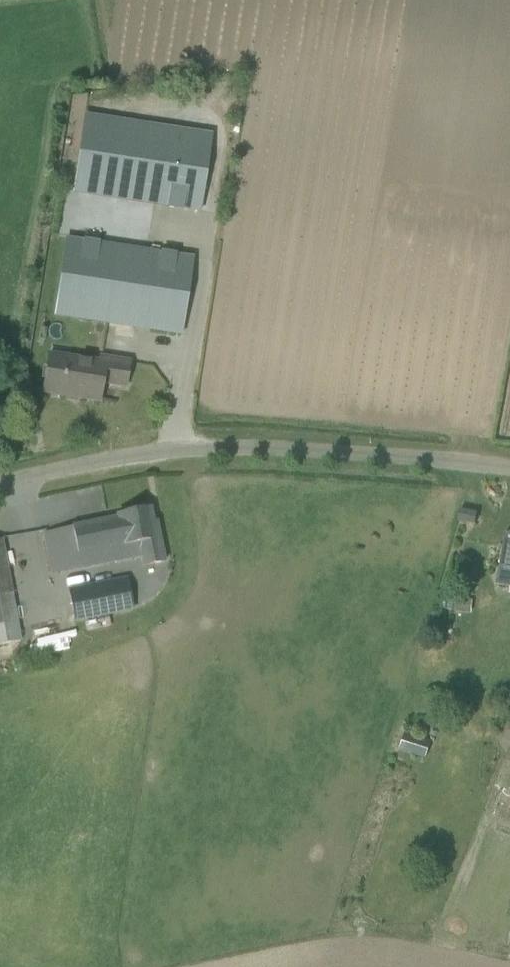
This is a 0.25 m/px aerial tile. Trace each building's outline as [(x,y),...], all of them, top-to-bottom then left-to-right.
[(85,116),(74,192),(200,211),(212,135),(85,116)] [(67,239),(55,315),(181,335),(193,259),(67,239)] [(68,363),(49,360),(48,360),(44,392),(100,401),(103,383),(126,386),(130,363),(100,358),(100,363),(68,358),(68,363)] [(119,518),(45,534),(53,575),(143,556),(145,566),(165,562),(156,521),(153,522),(150,507),(118,514),(119,518)] [(460,510),(458,521),(476,524),(478,513),(460,510)] [(0,540),(0,645),(21,642),(2,539),(0,540)] [(504,547),(499,570),(509,572),(509,549),(504,547)] [(135,610),(129,578),(69,590),(75,622),(135,610)] [(405,741),(402,749),(427,757),(430,748),(405,741)]
